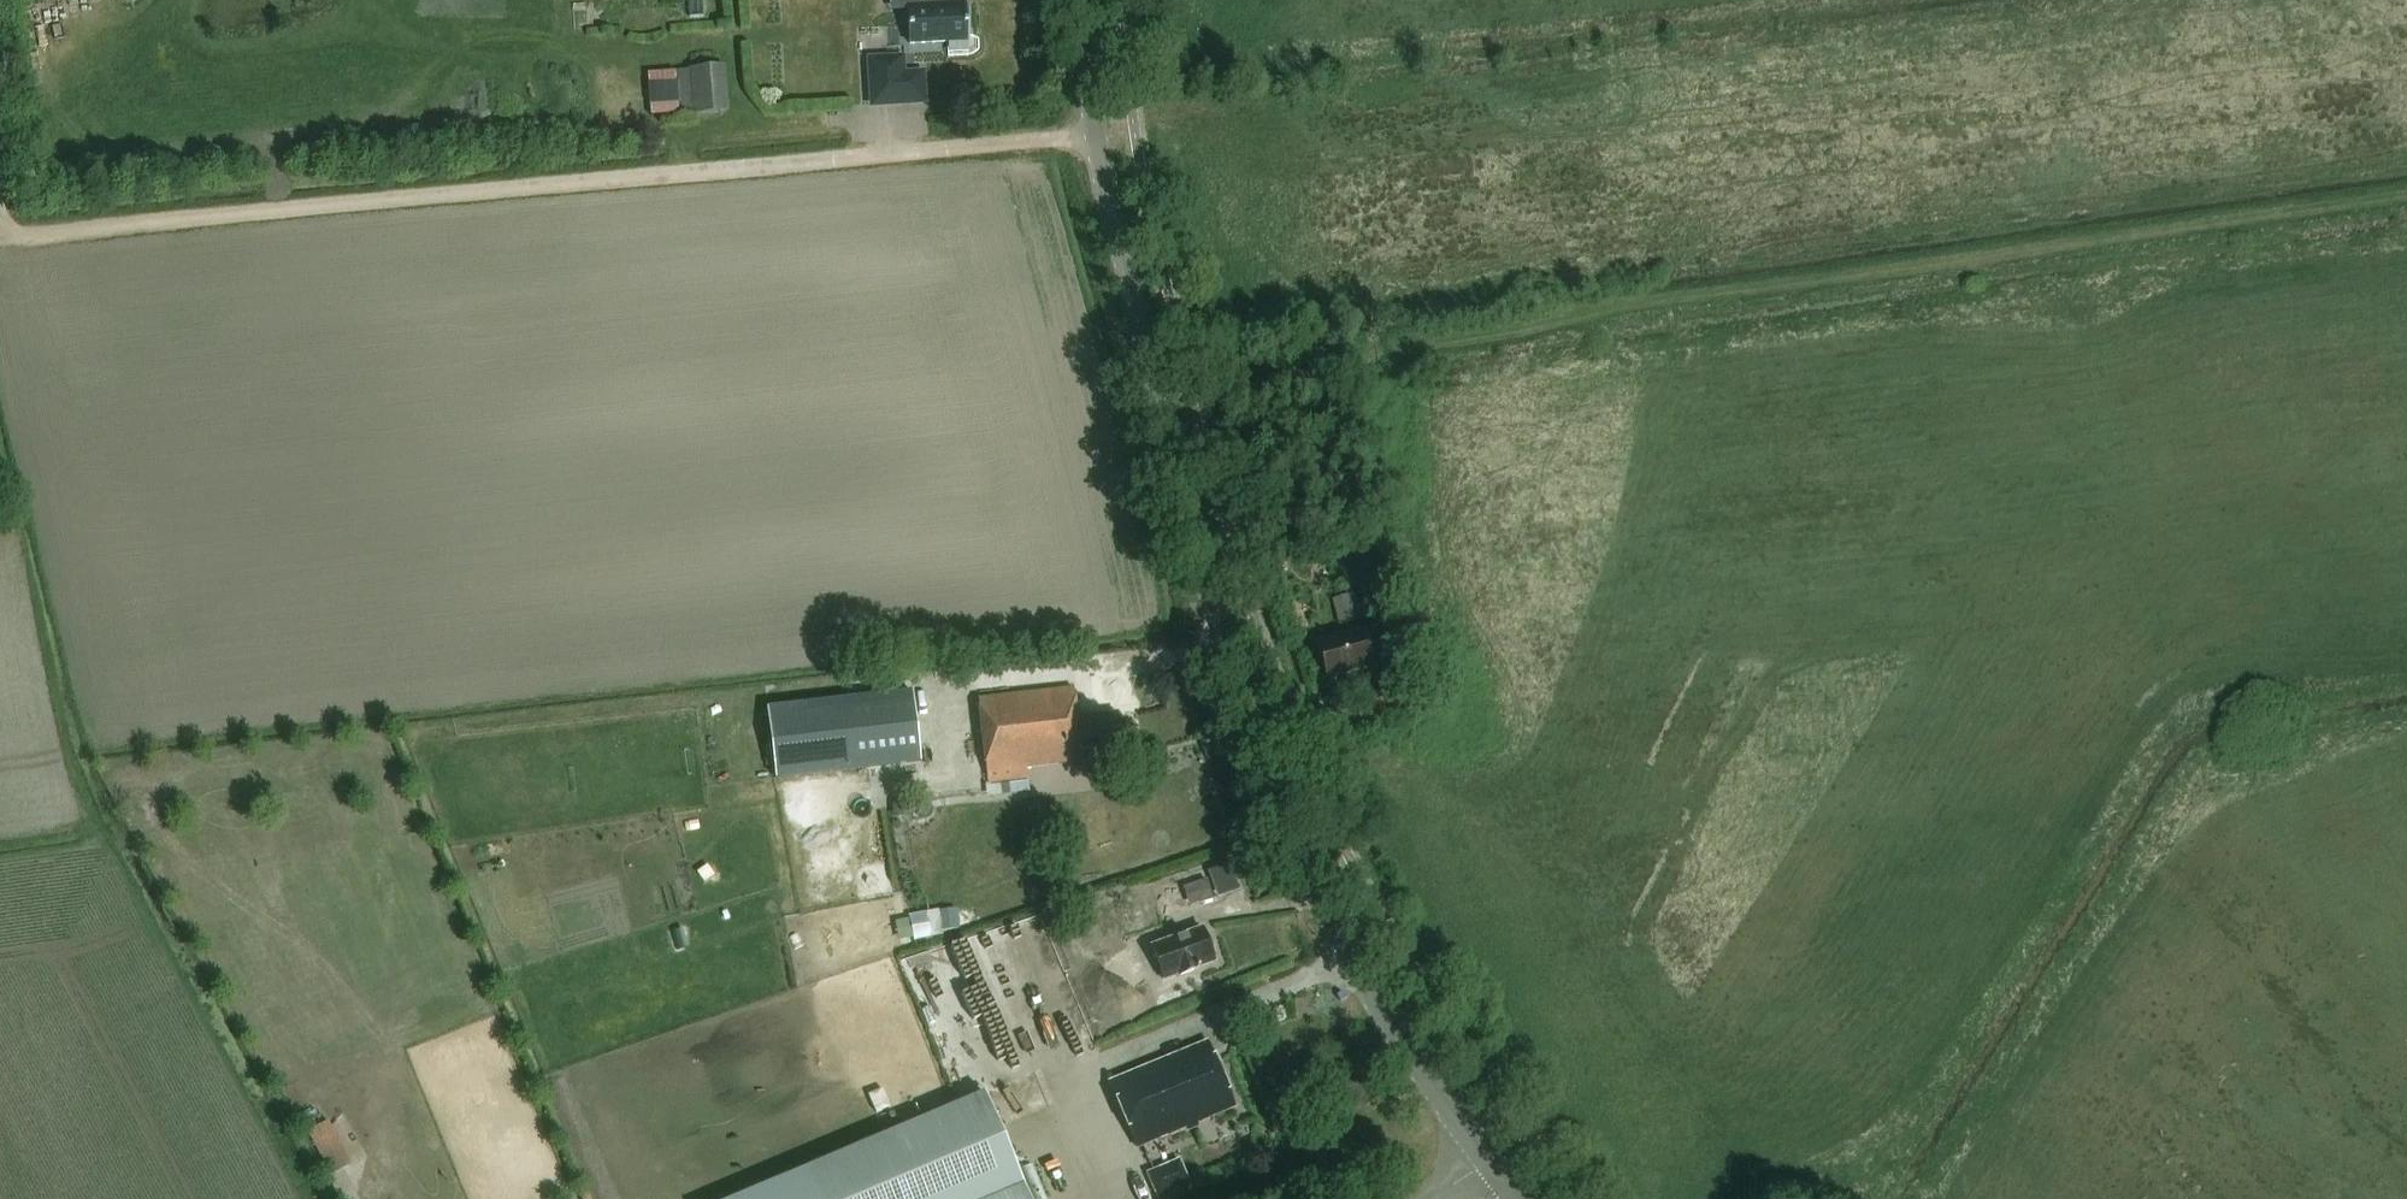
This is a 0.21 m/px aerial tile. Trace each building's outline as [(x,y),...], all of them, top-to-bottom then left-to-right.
[(937,0),(907,0),(908,46),(969,44),(967,5),(937,6),(937,0)] [(902,75),(901,59),(867,60),(868,107),(924,105),(923,75),(902,75)] [(696,116),(727,113),(723,68),(693,71),(696,116)] [(1372,661),(1386,657),(1379,631),(1364,635),(1363,632),(1316,644),(1325,681),(1374,668),(1372,661)] [(1082,760),(1123,756),(1119,716),(1078,720),(1075,690),(980,700),(989,787),(1031,783),(1029,769),(1082,764),(1082,760)] [(920,766),(912,694),(766,712),(773,783),(920,766)] [(944,909),(915,913),(918,933),(947,929),(944,909)] [(1199,968),(1213,963),(1201,931),(1152,949),(1165,982),(1179,977),(1181,980),(1201,972),(1199,968)] [(1207,1044),(1111,1085),(1137,1147),(1185,1127),(1186,1131),(1197,1126),(1195,1123),(1233,1107),(1207,1044)] [(890,1086),(873,1093),(881,1113),(899,1106),(890,1086)] [(739,1198),(981,1198),(1019,1182),(1000,1139),(981,1094),(739,1198)] [(329,1122),(307,1134),(330,1177),(352,1165),(329,1122)] [(1144,1177),(1151,1194),(1173,1185),(1166,1168),(1144,1177)] [(1019,1182),(981,1198),(1026,1198),(1019,1182)]
